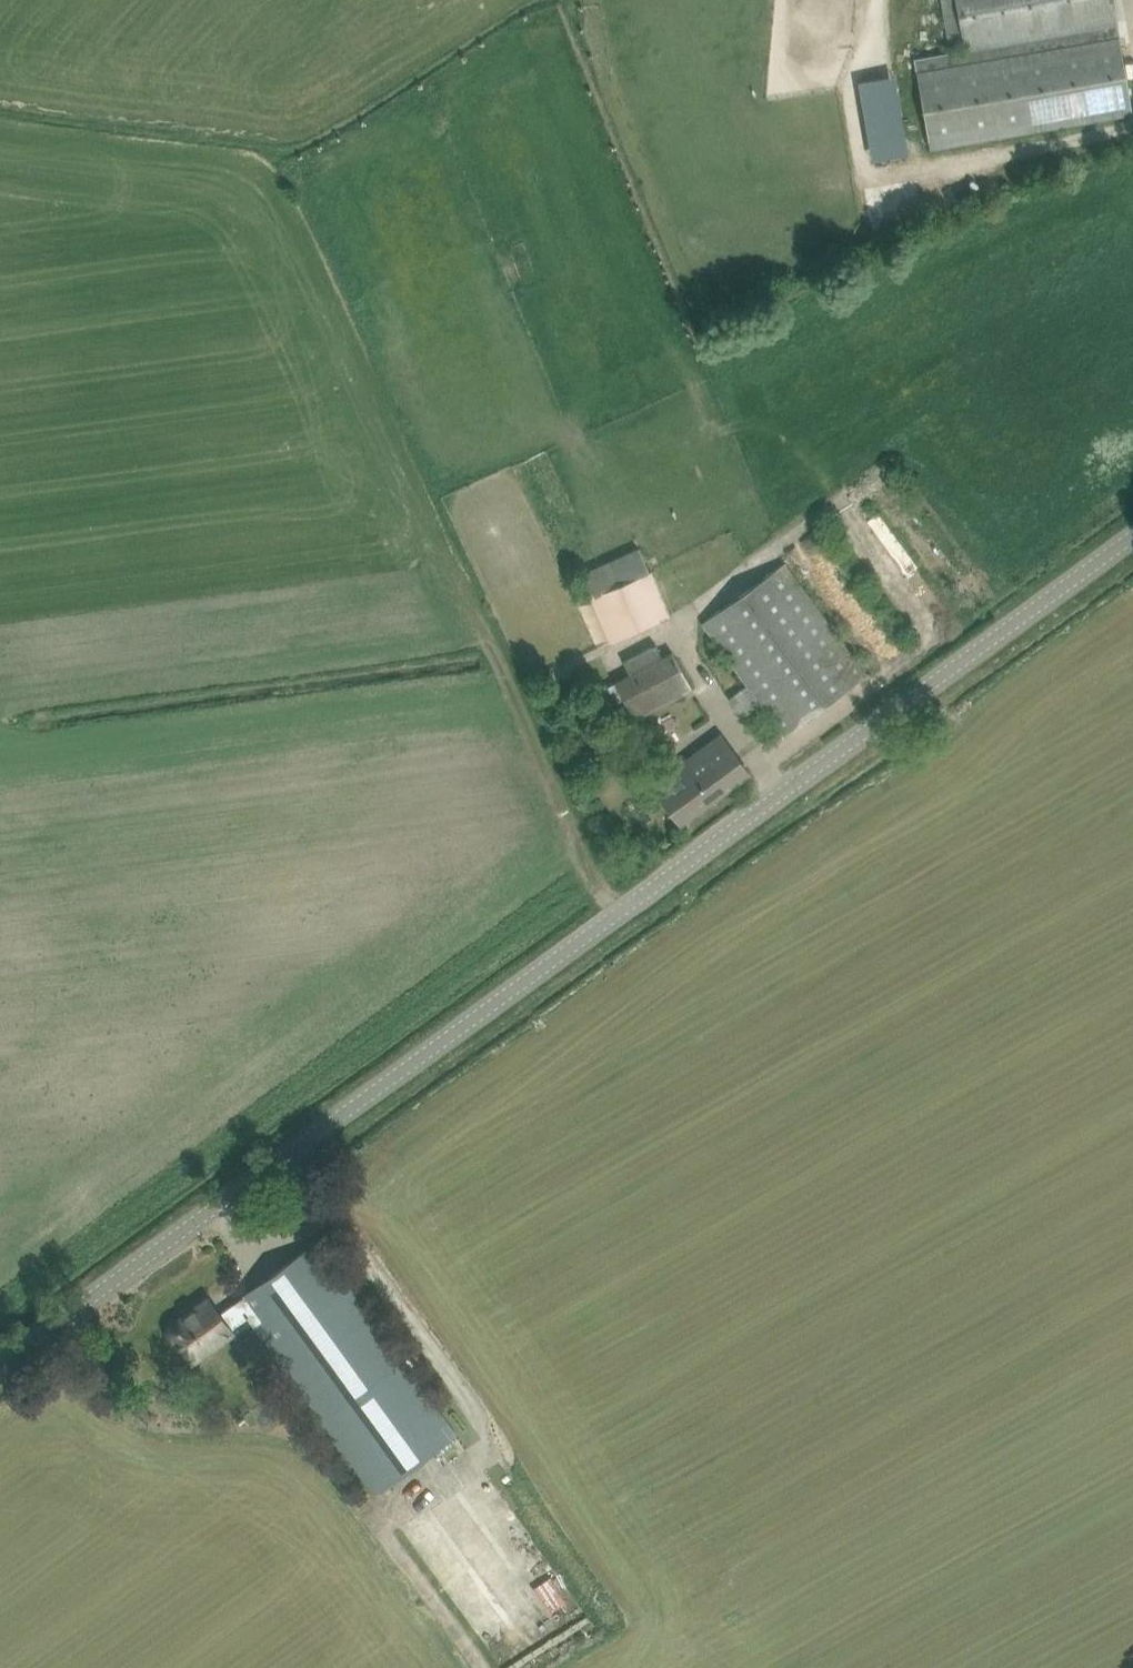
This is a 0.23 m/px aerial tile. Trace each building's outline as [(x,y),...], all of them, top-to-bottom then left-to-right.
[(916,60),(932,150),(1132,114),(1132,109),(1114,0),(942,0),(943,5),(952,53),(940,55),(916,60)] [(861,133),(850,135),(861,195),(896,188),(884,124),(868,127),(862,97),(854,98),(861,133)] [(870,509),(857,516),(889,575),(902,568),(870,509)] [(594,595),(591,597),(611,642),(673,614),(654,570),(651,571),(640,547),(584,572),(594,595)] [(867,675),(854,657),(785,562),(704,621),(786,734),(867,675)] [(694,688),(674,651),(662,656),(657,644),(625,661),(631,673),(598,692),(607,708),(623,697),(636,720),(694,688)] [(734,681),(718,695),(737,718),(753,705),(734,681)] [(681,823),(742,779),(750,773),(723,735),(654,785),(681,823)] [(177,1340),(179,1340),(194,1361),(235,1330),(234,1328),(247,1318),(249,1320),(251,1318),(379,1493),(457,1436),(317,1242),(245,1294),(245,1295),(220,1314),(209,1299),(182,1318),(180,1318),(178,1318),(175,1319),(173,1320),(172,1321),(171,1322),(170,1324),(169,1325),(169,1327),(168,1329),(169,1330),(169,1332),(169,1334),(170,1335),(171,1337),(173,1338),(174,1339),(176,1340),(177,1340)] [(523,1580),(530,1611),(553,1606),(546,1575),(523,1580)]
